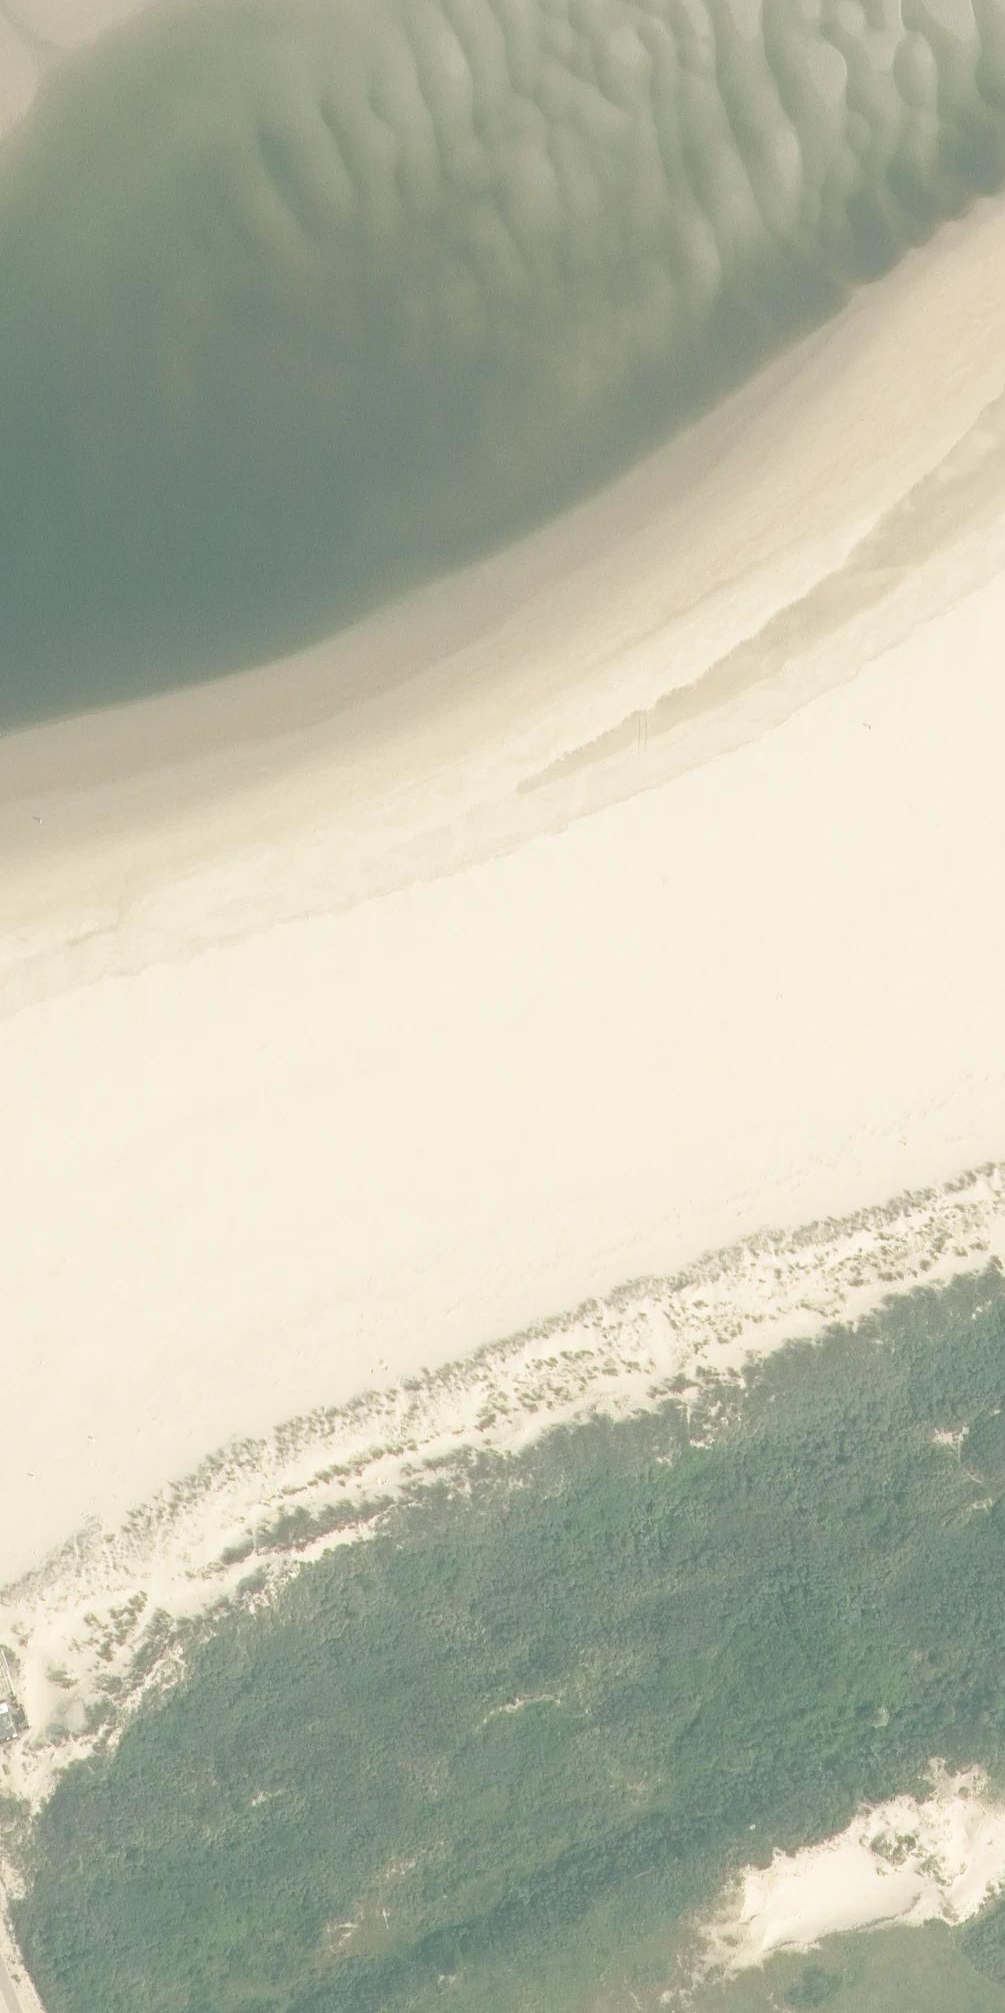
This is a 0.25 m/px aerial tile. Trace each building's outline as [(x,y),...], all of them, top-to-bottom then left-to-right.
[(13,1731),(3,1700),(0,1701),(0,1735),(13,1731)] [(26,1717),(13,1721),(15,1729),(28,1725),(26,1717)]
